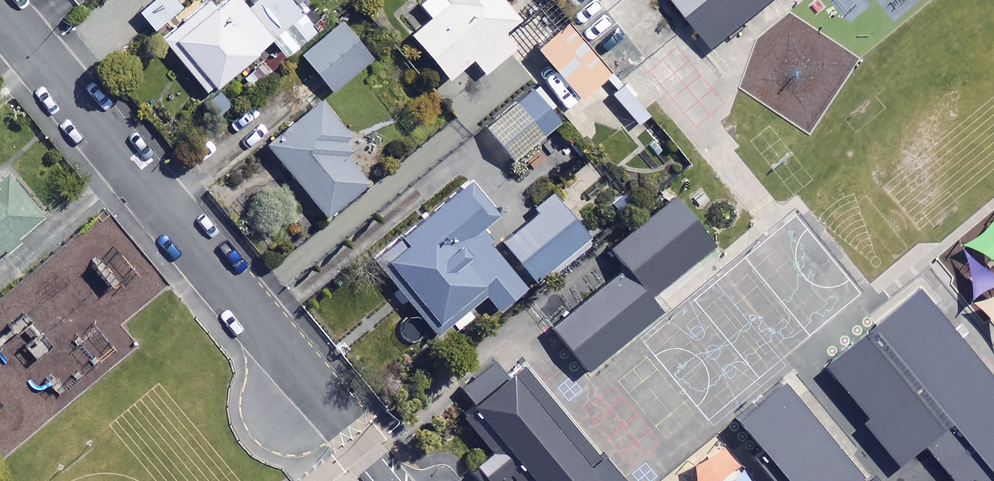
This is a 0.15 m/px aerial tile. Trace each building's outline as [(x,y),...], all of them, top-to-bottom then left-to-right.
[(173,0),(155,0),(137,13),(151,31),(180,9),(173,0)] [(290,0),(255,0),(244,9),(236,0),(226,0),(216,8),(209,0),(207,0),(159,39),(207,97),(271,43),(284,58),(295,49),(283,34),(304,17),(295,6),(290,0)] [(497,0),(416,0),(414,2),(429,20),(408,37),(445,82),(471,61),(483,75),(513,50),(499,34),(515,22),(497,0)] [(704,51),(767,0),(663,0),(704,51)] [(606,77),(545,1),(515,26),(576,102),(606,77)] [(372,58),(342,20),(299,54),(330,92),(372,58)] [(558,126),(531,92),(484,129),(511,164),(558,126)] [(350,145),(317,105),(264,148),(322,220),(363,186),(338,155),(350,145)] [(46,217),(10,174),(0,182),(0,255),(46,217)] [(495,218),(469,186),(374,262),(434,336),(482,298),(494,313),(522,290),(476,233),(495,218)] [(590,243),(551,195),(531,210),(535,215),(500,243),(536,287),(590,243)] [(613,247),(630,268),(553,328),(589,373),(666,312),(653,296),(717,245),(678,196),(613,247)] [(927,447),(954,480),(993,480),(993,376),(922,288),(827,366),(870,419),(865,424),(901,468),(927,447)] [(604,452),(600,455),(527,366),(511,379),(496,362),(463,389),(477,406),(464,417),(495,454),(479,468),(489,480),(509,480),(513,477),(516,480),(628,480),(604,452)] [(784,379),(736,418),(765,453),(756,460),(774,480),(869,480),(784,379)]
